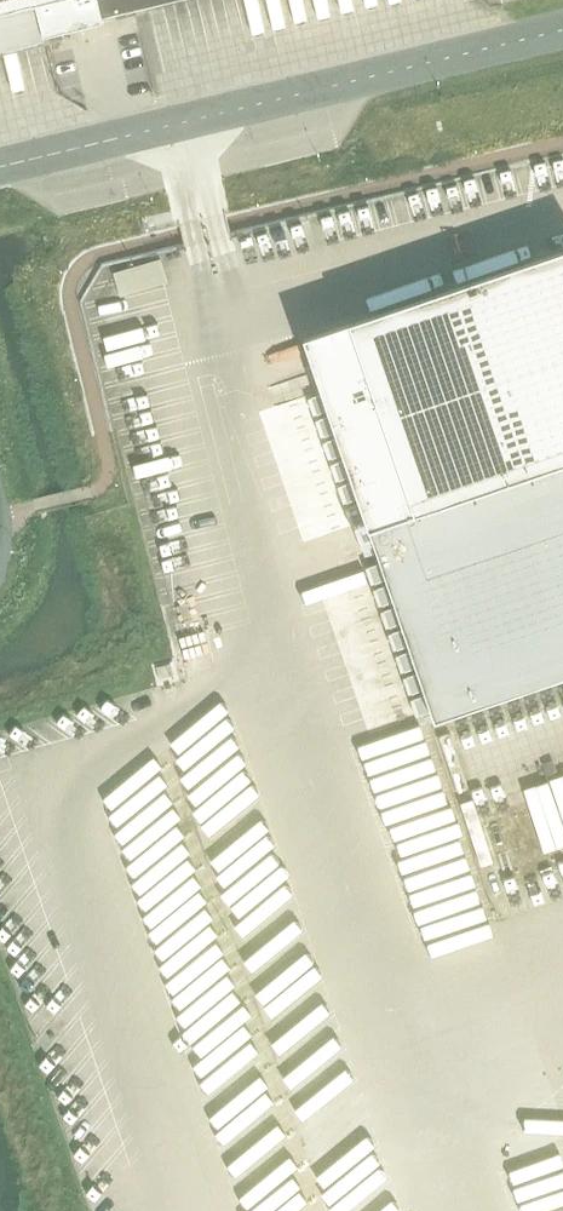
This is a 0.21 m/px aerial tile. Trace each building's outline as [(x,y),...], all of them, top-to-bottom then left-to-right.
[(43,39),(41,33),(44,32),(103,18),(176,0),(0,0),(0,50),(43,39)] [(306,339),(371,530),(371,529),(562,464),(562,251),(306,339)] [(371,529),(437,720),(562,677),(562,464),(371,529)] [(25,791),(11,774),(0,783),(0,811),(25,791)]
